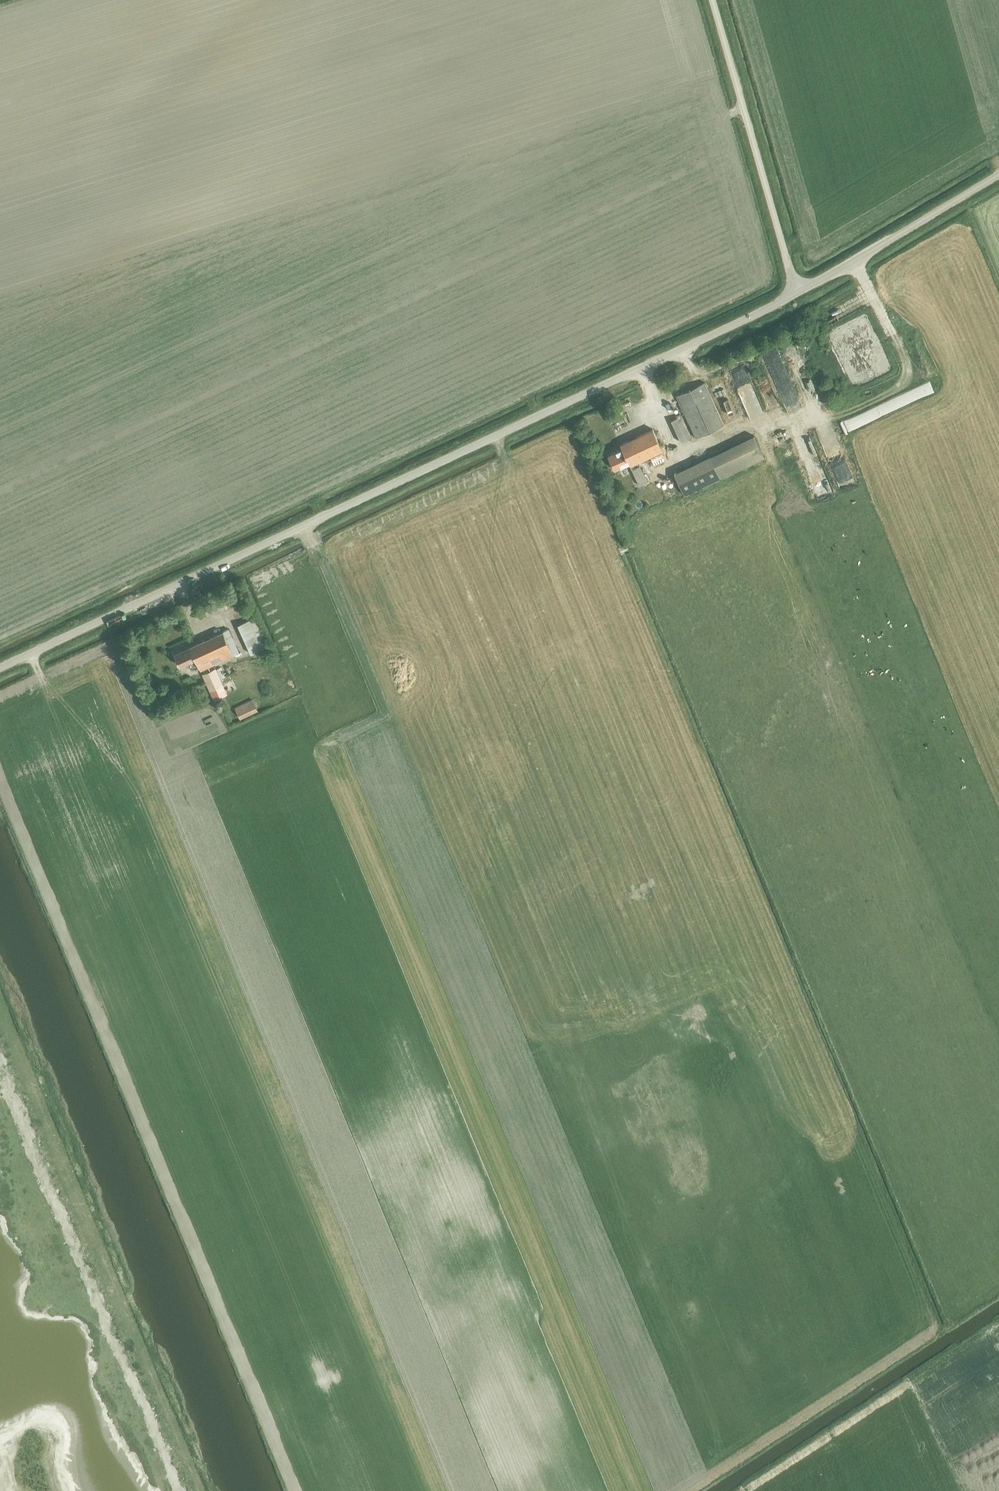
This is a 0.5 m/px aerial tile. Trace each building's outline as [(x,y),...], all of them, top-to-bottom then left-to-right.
[(792,357),(799,355),(795,340),(788,342),(792,357)] [(775,345),(766,349),(776,372),(785,368),(775,345)] [(803,387),(814,382),(811,375),(800,379),(803,387)] [(676,395),(695,437),(723,424),(704,382),(676,395)] [(671,419),(681,441),(691,437),(681,415),(671,419)] [(819,426),(844,480),(855,475),(831,421),(819,426)] [(628,460),(630,464),(663,450),(653,427),(619,442),(622,447),(608,454),(614,466),(628,460)] [(710,455),(674,472),(684,494),(720,477),(764,456),(753,435),(710,455)] [(820,459),(812,462),(817,476),(825,473),(820,459)] [(632,469),(639,485),(646,482),(638,466),(632,469)] [(237,625),(250,653),(267,645),(254,616),(237,625)] [(194,658),(199,670),(233,655),(226,640),(232,638),(228,629),(173,654),(178,666),(194,658)] [(200,674),(208,691),(221,685),(213,668),(200,674)] [(201,699),(207,711),(219,705),(213,694),(201,699)] [(234,708),(240,718),(256,710),(251,699),(234,708)]
